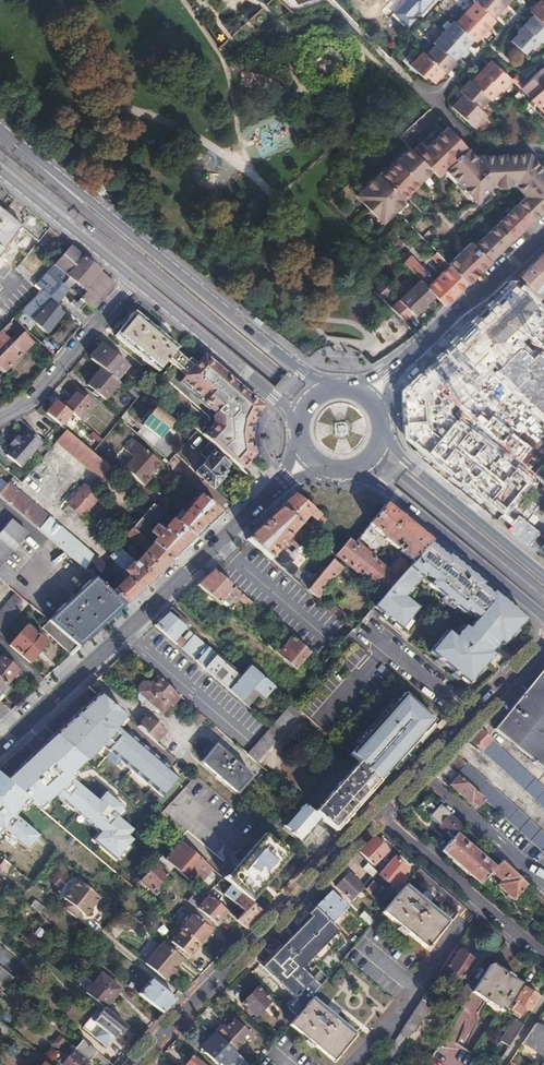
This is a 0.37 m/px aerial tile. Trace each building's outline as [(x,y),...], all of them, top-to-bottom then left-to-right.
[(391,10),(410,23),(418,16),(413,13),(416,9),(420,11),(430,0),(400,0),(391,10)] [(472,0),(474,2),(454,23),(452,21),(432,42),(434,44),(425,54),(421,51),(408,65),(422,78),(424,75),(432,83),(442,72),(444,74),(454,63),(452,61),(459,54),(463,58),(467,52),(464,49),(472,40),(474,42),(481,35),(485,38),(490,33),(486,30),(494,21),(492,19),(499,12),(502,16),(507,10),(504,7),(510,0),(473,0),(472,0)] [(543,3),(541,0),(540,0),(530,11),(533,14),(517,31),(518,32),(510,40),(524,53),(532,45),(534,47),(540,41),(543,43),(543,42),(543,3)] [(512,76),(491,56),(471,77),(469,75),(459,86),(463,90),(451,102),(473,124),(486,111),(479,104),(488,94),(490,96),(501,86),(502,87),(512,76)] [(536,72),(517,93),(528,103),(527,104),(543,119),(543,79),(536,72)] [(467,149),(447,127),(426,147),(421,142),(412,150),(415,153),(431,170),(437,176),(445,169),(467,149)] [(412,150),(408,146),(379,174),(377,172),(355,193),(382,220),(403,200),(401,198),(431,170),(415,153),(412,150)] [(445,169),(476,203),(492,188),(515,189),(524,199),(474,248),(470,244),(447,265),(449,267),(466,286),(543,210),(543,173),(527,155),(492,156),(473,156),(467,149),(445,169)] [(104,183),(97,192),(100,195),(108,186),(104,183)] [(0,187),(0,259),(23,230),(36,240),(32,245),(35,247),(50,228),(25,208),(14,220),(6,214),(17,201),(0,187)] [(114,284),(70,247),(54,265),(68,277),(86,293),(74,306),(79,311),(85,305),(92,311),(114,284)] [(23,253),(27,256),(31,252),(27,248),(23,253)] [(521,277),(534,290),(535,289),(541,295),(543,292),(543,253),(521,277)] [(432,258),(445,271),(449,267),(447,265),(436,254),(432,258)] [(435,296),(445,306),(466,286),(449,267),(445,271),(435,281),(410,257),(404,263),(420,281),(435,296)] [(36,286),(42,291),(54,302),(53,303),(55,305),(66,293),(63,283),(68,277),(54,265),(36,286)] [(435,296),(420,281),(399,301),(412,314),(414,316),(435,296)] [(382,284),(380,285),(374,292),(382,300),(390,292),(382,284)] [(455,344),(483,375),(490,368),(519,342),(543,319),(543,313),(518,285),(455,344)] [(42,291),(22,310),(47,333),(64,313),(55,305),(53,303),(54,302),(42,291)] [(391,308),(405,321),(412,314),(399,301),(391,308)] [(176,352),(178,348),(135,312),(115,337),(158,373),(167,361),(173,355),(176,352)] [(4,373),(32,343),(22,335),(13,344),(5,337),(11,331),(6,326),(0,332),(0,369),(4,373)] [(490,368),(543,423),(543,354),(542,352),(535,359),(519,342),(490,368)] [(455,344),(435,361),(462,394),(483,375),(455,344)] [(104,346),(92,361),(101,369),(118,383),(131,368),(104,346)] [(194,367),(176,352),(173,355),(167,361),(186,377),(194,367)] [(231,462),(240,471),(254,456),(254,455),(253,452),(252,448),(252,445),(251,441),(251,438),(252,435),(252,431),(253,428),(253,424),(254,421),(256,418),(257,415),(259,412),(260,411),(259,402),(251,396),(206,358),(204,355),(194,367),(186,377),(181,383),(216,415),(214,418),(214,426),(204,437),(212,445),(217,449),(225,457),(231,462)] [(435,361),(404,390),(406,437),(428,454),(440,438),(433,432),(430,401),(452,382),(435,361)] [(118,383),(101,369),(87,386),(105,400),(119,384),(118,383)] [(440,438),(455,419),(450,415),(450,404),(462,394),(452,382),(430,401),(433,432),(440,438)] [(76,391),(63,407),(71,414),(79,420),(93,404),(76,391)] [(56,401),(46,414),(60,426),(71,414),(63,407),(56,401)] [(160,407),(144,424),(160,438),(175,421),(160,407)] [(506,516),(536,478),(520,465),(533,448),(494,416),(489,422),(480,415),(472,425),(459,415),(455,419),(440,438),(428,454),(506,516)] [(30,457),(44,441),(29,428),(22,437),(19,434),(12,442),(15,445),(8,453),(16,460),(23,452),(30,457)] [(92,453),(67,432),(58,443),(101,480),(111,469),(92,453)] [(103,440),(93,432),(90,436),(100,444),(103,440)] [(133,458),(124,469),(144,486),(150,479),(148,477),(160,463),(134,440),(125,451),(133,458)] [(223,471),(228,466),(231,462),(225,457),(222,461),(212,451),(193,470),(196,473),(203,480),(203,481),(205,483),(206,482),(213,489),(220,482),(219,481),(226,474),(223,471)] [(23,452),(16,460),(23,466),(30,457),(23,452)] [(45,536),(76,562),(95,578),(114,594),(126,604),(136,595),(124,582),(120,585),(102,566),(104,563),(99,559),(77,540),(76,541),(49,517),(21,493),(8,482),(7,484),(0,478),(0,497),(45,536)] [(75,511),(91,493),(84,487),(69,505),(75,511)] [(287,491),(250,547),(310,586),(321,569),(297,553),(301,547),(291,541),(304,520),(319,530),(327,517),(287,491)] [(98,498),(91,493),(75,511),(82,517),(98,498)] [(164,497),(156,506),(164,513),(168,508),(166,505),(169,501),(164,497)] [(174,521),(196,539),(222,515),(201,497),(186,514),(182,511),(174,521)] [(134,529),(149,542),(153,545),(172,562),(196,539),(174,521),(164,513),(156,506),(154,504),(134,529)] [(0,581),(7,586),(17,574),(3,562),(27,534),(12,521),(0,535),(0,580),(0,581)] [(149,542),(134,529),(128,536),(143,549),(149,542)] [(358,578),(375,559),(351,537),(334,555),(358,578)] [(501,646),(525,619),(492,592),(490,593),(481,585),(482,584),(447,554),(445,555),(430,542),(421,552),(411,563),(409,566),(383,595),(373,606),(400,629),(418,607),(404,596),(422,575),(430,581),(427,584),(462,613),(465,610),(475,620),(467,630),(462,627),(454,637),(446,631),(429,652),(467,684),(493,655),(490,652),(498,643),(501,646)] [(153,545),(137,564),(153,578),(172,562),(153,545)] [(111,557),(129,578),(130,578),(141,590),(153,578),(137,564),(120,549),(111,557)] [(307,591),(318,600),(343,569),(332,560),(307,591)] [(379,587),(388,571),(372,562),(363,577),(379,587)] [(196,587),(220,606),(233,588),(210,570),(196,587)] [(114,594),(95,578),(74,598),(55,616),(86,642),(126,604),(114,594)] [(129,578),(124,582),(136,595),(141,590),(130,578),(129,578)] [(17,595),(0,615),(0,637),(28,605),(17,595)] [(263,702),(275,687),(248,666),(240,675),(165,614),(153,629),(248,707),(256,697),(263,702)] [(86,642),(55,616),(48,622),(79,648),(86,642)] [(42,628),(71,655),(79,648),(48,622),(42,628)] [(10,647),(30,664),(48,643),(27,626),(10,647)] [(275,654),(294,672),(311,654),(292,636),(275,654)] [(7,686),(18,672),(2,658),(0,660),(0,680),(7,686)] [(490,722),(543,767),(543,662),(490,722)] [(165,716),(180,696),(151,674),(136,694),(165,716)] [(0,680),(0,694),(0,693),(4,696),(10,689),(7,686),(0,680)] [(403,692),(348,753),(359,762),(379,780),(433,719),(403,692)] [(99,695),(54,736),(86,763),(103,743),(111,750),(109,752),(161,797),(178,778),(117,727),(124,718),(99,695)] [(269,727),(246,753),(256,762),(300,711),(290,703),(269,727)] [(136,728),(157,743),(166,731),(145,716),(136,728)] [(469,739),(481,750),(481,751),(512,779),(543,809),(543,788),(531,775),(481,727),(469,739)] [(54,736),(9,780),(43,809),(59,793),(103,831),(95,840),(118,860),(134,840),(129,836),(134,830),(120,818),(126,811),(105,793),(98,801),(72,779),(86,764),(54,736)] [(215,745),(199,764),(237,796),(253,777),(215,745)] [(445,764),(457,775),(484,800),(500,814),(543,853),(543,833),(520,811),(466,763),(465,764),(454,754),(445,764)] [(379,780),(359,762),(314,812),(321,818),(336,831),(379,780)] [(445,764),(435,774),(447,785),(448,784),(457,775),(445,764)] [(1,831),(25,852),(39,835),(14,814),(29,798),(0,774),(0,832),(1,831)] [(457,775),(448,784),(469,803),(471,801),(478,806),(484,800),(457,775)] [(445,810),(427,794),(414,809),(423,816),(426,813),(428,816),(438,824),(437,826),(445,833),(446,832),(452,837),(455,834),(461,825),(445,810)] [(314,812),(302,802),(283,825),(301,840),(321,818),(314,812)] [(265,834),(264,833),(232,870),(241,877),(239,881),(254,893),(287,853),(265,834)] [(452,837),(441,850),(480,883),(491,871),(494,868),(469,847),(455,834),(452,837)] [(372,837),(358,852),(371,865),(385,850),(381,846),(378,843),(372,837)] [(211,868),(175,838),(171,842),(176,846),(165,859),(172,866),(196,886),(211,868)] [(287,853),(254,893),(248,899),(262,912),(305,868),(287,853)] [(378,872),(376,874),(390,886),(393,882),(398,886),(404,878),(400,875),(403,871),(406,868),(392,855),(378,872)] [(165,859),(160,856),(139,880),(151,891),(166,875),(166,873),(172,866),(165,859)] [(2,859),(0,862),(0,867),(6,872),(11,866),(2,859)] [(494,868),(491,871),(501,880),(497,884),(513,899),(519,893),(527,883),(501,860),(494,868)] [(232,870),(224,879),(236,889),(243,895),(248,899),(254,893),(239,881),(241,877),(232,870)] [(347,874),(335,886),(349,900),(360,888),(347,874)] [(62,908),(75,918),(80,912),(85,915),(99,898),(78,879),(63,897),(68,901),(62,908)] [(371,880),(364,888),(368,893),(375,884),(371,880)] [(226,912),(197,887),(194,892),(198,895),(199,894),(205,899),(197,908),(216,924),(226,912)] [(384,908),(381,912),(425,947),(445,923),(401,887),(384,908)] [(330,892),(314,907),(330,922),(345,907),(330,892)] [(243,895),(235,904),(254,920),(262,912),(248,899),(243,895)] [(227,913),(246,928),(254,920),(235,904),(227,913)] [(295,999),(287,1007),(295,1015),(309,1000),(320,986),(301,968),(338,930),(330,922),(314,907),(296,926),(298,929),(262,966),(295,999)] [(190,917),(180,929),(181,930),(198,944),(208,932),(190,917)] [(369,918),(365,923),(369,927),(373,921),(369,918)] [(198,944),(181,930),(171,942),(187,956),(198,944)] [(181,959),(163,944),(146,965),(164,981),(170,973),(175,967),(181,959)] [(459,950),(448,967),(462,977),(474,960),(459,950)] [(33,952),(22,966),(29,971),(40,958),(33,952)] [(475,985),(471,991),(483,999),(492,986),(489,984),(498,970),(490,964),(475,985)] [(2,990),(10,981),(13,977),(0,966),(0,988),(2,990)] [(492,986),(483,999),(502,1011),(520,984),(498,970),(489,984),(492,986)] [(404,1026),(380,1061),(385,1064),(404,1036),(407,1037),(432,1000),(429,998),(443,976),(439,973),(419,1003),(404,1026)] [(100,974),(85,993),(99,1005),(103,1008),(118,989),(100,974)] [(134,985),(130,989),(162,1014),(176,1000),(150,978),(140,990),(134,985)] [(454,1001),(461,1006),(471,991),(475,985),(468,980),(454,1001)] [(257,987),(242,1003),(255,1016),(270,1000),(257,987)] [(517,1002),(512,1009),(512,1010),(520,1015),(525,1007),(529,1009),(538,996),(524,987),(515,1000),(517,1002)] [(295,1015),(288,1024),(332,1059),(352,1035),(309,1000),(295,1015)] [(106,1046),(117,1033),(118,1032),(120,1034),(126,1027),(110,1014),(103,1008),(99,1005),(80,1027),(105,1047),(106,1046)] [(223,1024),(215,1032),(230,1047),(233,1049),(249,1032),(234,1018),(225,1027),(223,1024)] [(491,1054),(500,1060),(523,1025),(515,1019),(491,1054)] [(4,1040),(12,1031),(0,1022),(0,1037),(4,1040)] [(534,1024),(523,1042),(543,1056),(543,1030),(534,1024)] [(215,1032),(214,1032),(205,1041),(208,1043),(201,1050),(215,1063),(218,1060),(223,1064),(236,1064),(242,1058),(233,1049),(230,1047),(215,1032)] [(59,1036),(53,1042),(58,1047),(64,1040),(59,1036)] [(82,1040),(74,1048),(70,1045),(64,1052),(65,1053),(58,1062),(62,1064),(85,1064),(96,1051),(82,1040)] [(208,1043),(205,1041),(199,1048),(201,1050),(208,1043)] [(455,1043),(442,1064),(489,1064),(455,1043)] [(192,1055),(184,1064),(204,1064),(192,1055)]
